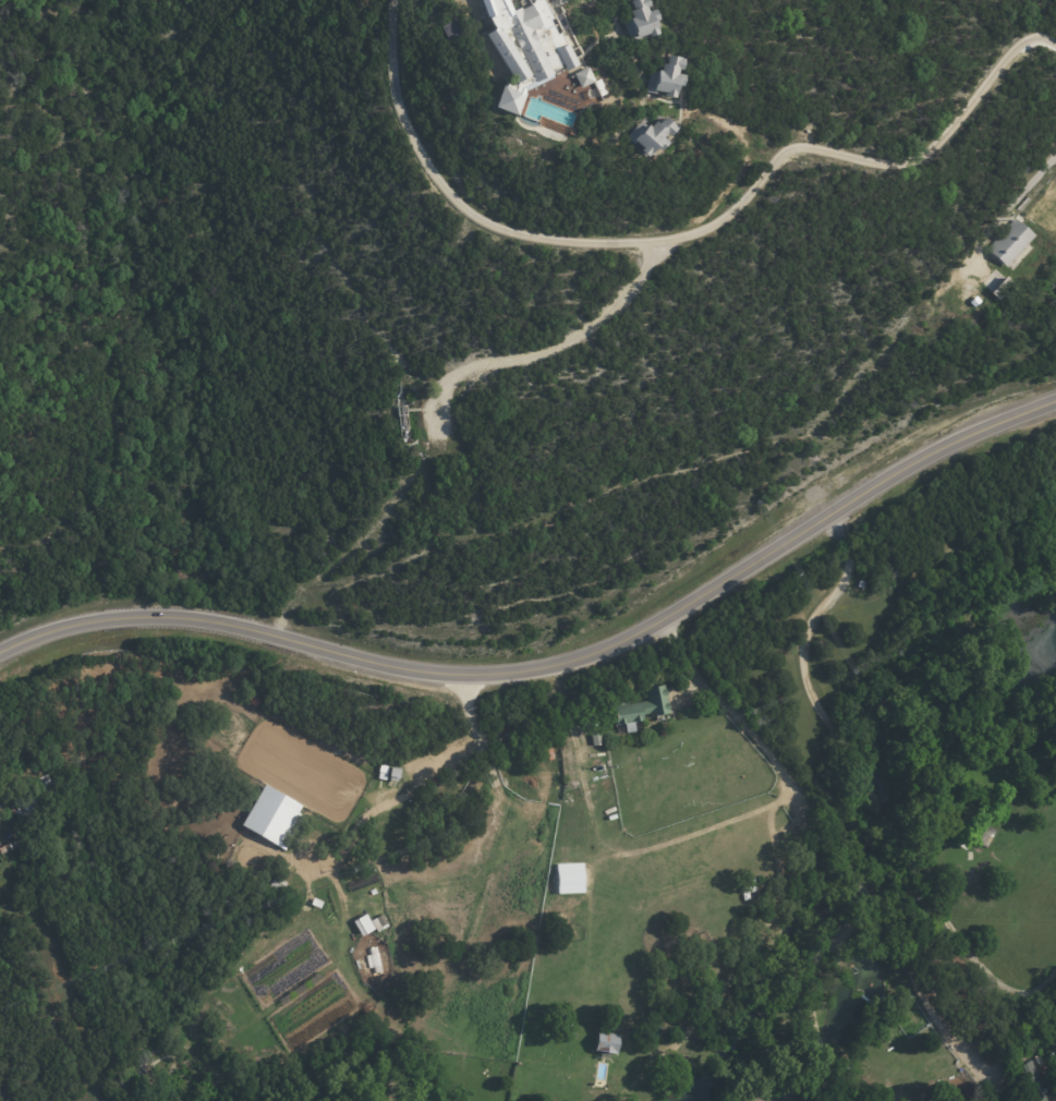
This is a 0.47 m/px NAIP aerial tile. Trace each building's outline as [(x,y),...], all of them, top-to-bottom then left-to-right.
[(626,2),(631,0),(632,2),(638,0),(649,0),(652,8),(648,9),(650,13),(657,11),(660,22),(656,23),(660,34),(660,36),(652,38),(650,35),(631,41),(623,22),(631,19),(626,2)] [(543,26),(544,28),(534,34),(539,45),(551,38),(558,53),(570,48),(580,69),(568,74),(565,69),(554,74),(555,76),(537,86),(505,19),(524,10),(525,11),(534,8),(543,26)] [(464,36),(450,44),(442,29),(457,22),(464,36)] [(493,29),(494,32),(487,36),(481,26),(487,22),(493,29)] [(523,85),(519,88),(487,38),(501,31),(532,80),(523,85)] [(682,92),(679,100),(678,104),(668,101),(669,98),(658,96),(658,97),(647,95),(652,73),(664,75),(665,69),(669,69),(670,60),(684,63),(684,64),(688,65),(685,76),(682,75),(681,80),(688,81),(685,93),(682,92)] [(602,81),(608,96),(603,98),(596,85),(582,92),(575,76),(590,70),(596,84),(602,81)] [(519,89),(518,93),(527,96),(519,120),(497,111),(505,88),(508,89),(509,86),(519,89)] [(677,132),(681,134),(672,143),(669,141),(666,144),(672,149),(665,157),(663,156),(652,164),(644,157),(646,154),(639,146),(638,148),(628,140),(643,124),(652,131),(652,130),(654,131),(658,125),(663,129),(668,122),(677,132)] [(1031,231),(1036,237),(1008,268),(990,251),(1018,219),(1031,231)] [(994,293),(1009,277),(1019,286),(1004,303),(994,293)] [(859,589),(861,581),(867,583),(865,591),(859,589)] [(665,689),(668,713),(650,716),(650,713),(641,714),(642,721),(615,725),(612,706),(647,701),(645,688),(664,685),(665,689)] [(507,738),(505,735),(517,726),(520,733),(509,740),(507,738)] [(296,813),(301,805),(262,785),(241,826),(285,849),(302,816),(296,813)] [(976,843),(986,825),(998,831),(988,849),(976,843)] [(300,874),(309,866),(316,872),(305,882),(300,874)] [(763,883),(748,884),(748,876),(762,875),(763,883)] [(767,888),(750,898),(747,893),(751,891),(750,890),(760,885),(760,886),(765,884),(767,888)] [(359,935),(372,930),(366,914),(352,920),(359,935)] [(621,1036),(618,1055),(596,1052),(599,1032),(621,1036)] [(1046,1068),(1039,1057),(1045,1054),(1052,1064),(1046,1068)] [(1044,1087),(1031,1092),(1028,1084),(1016,1089),(1010,1073),(1034,1062),(1045,1086),(1044,1087)]
